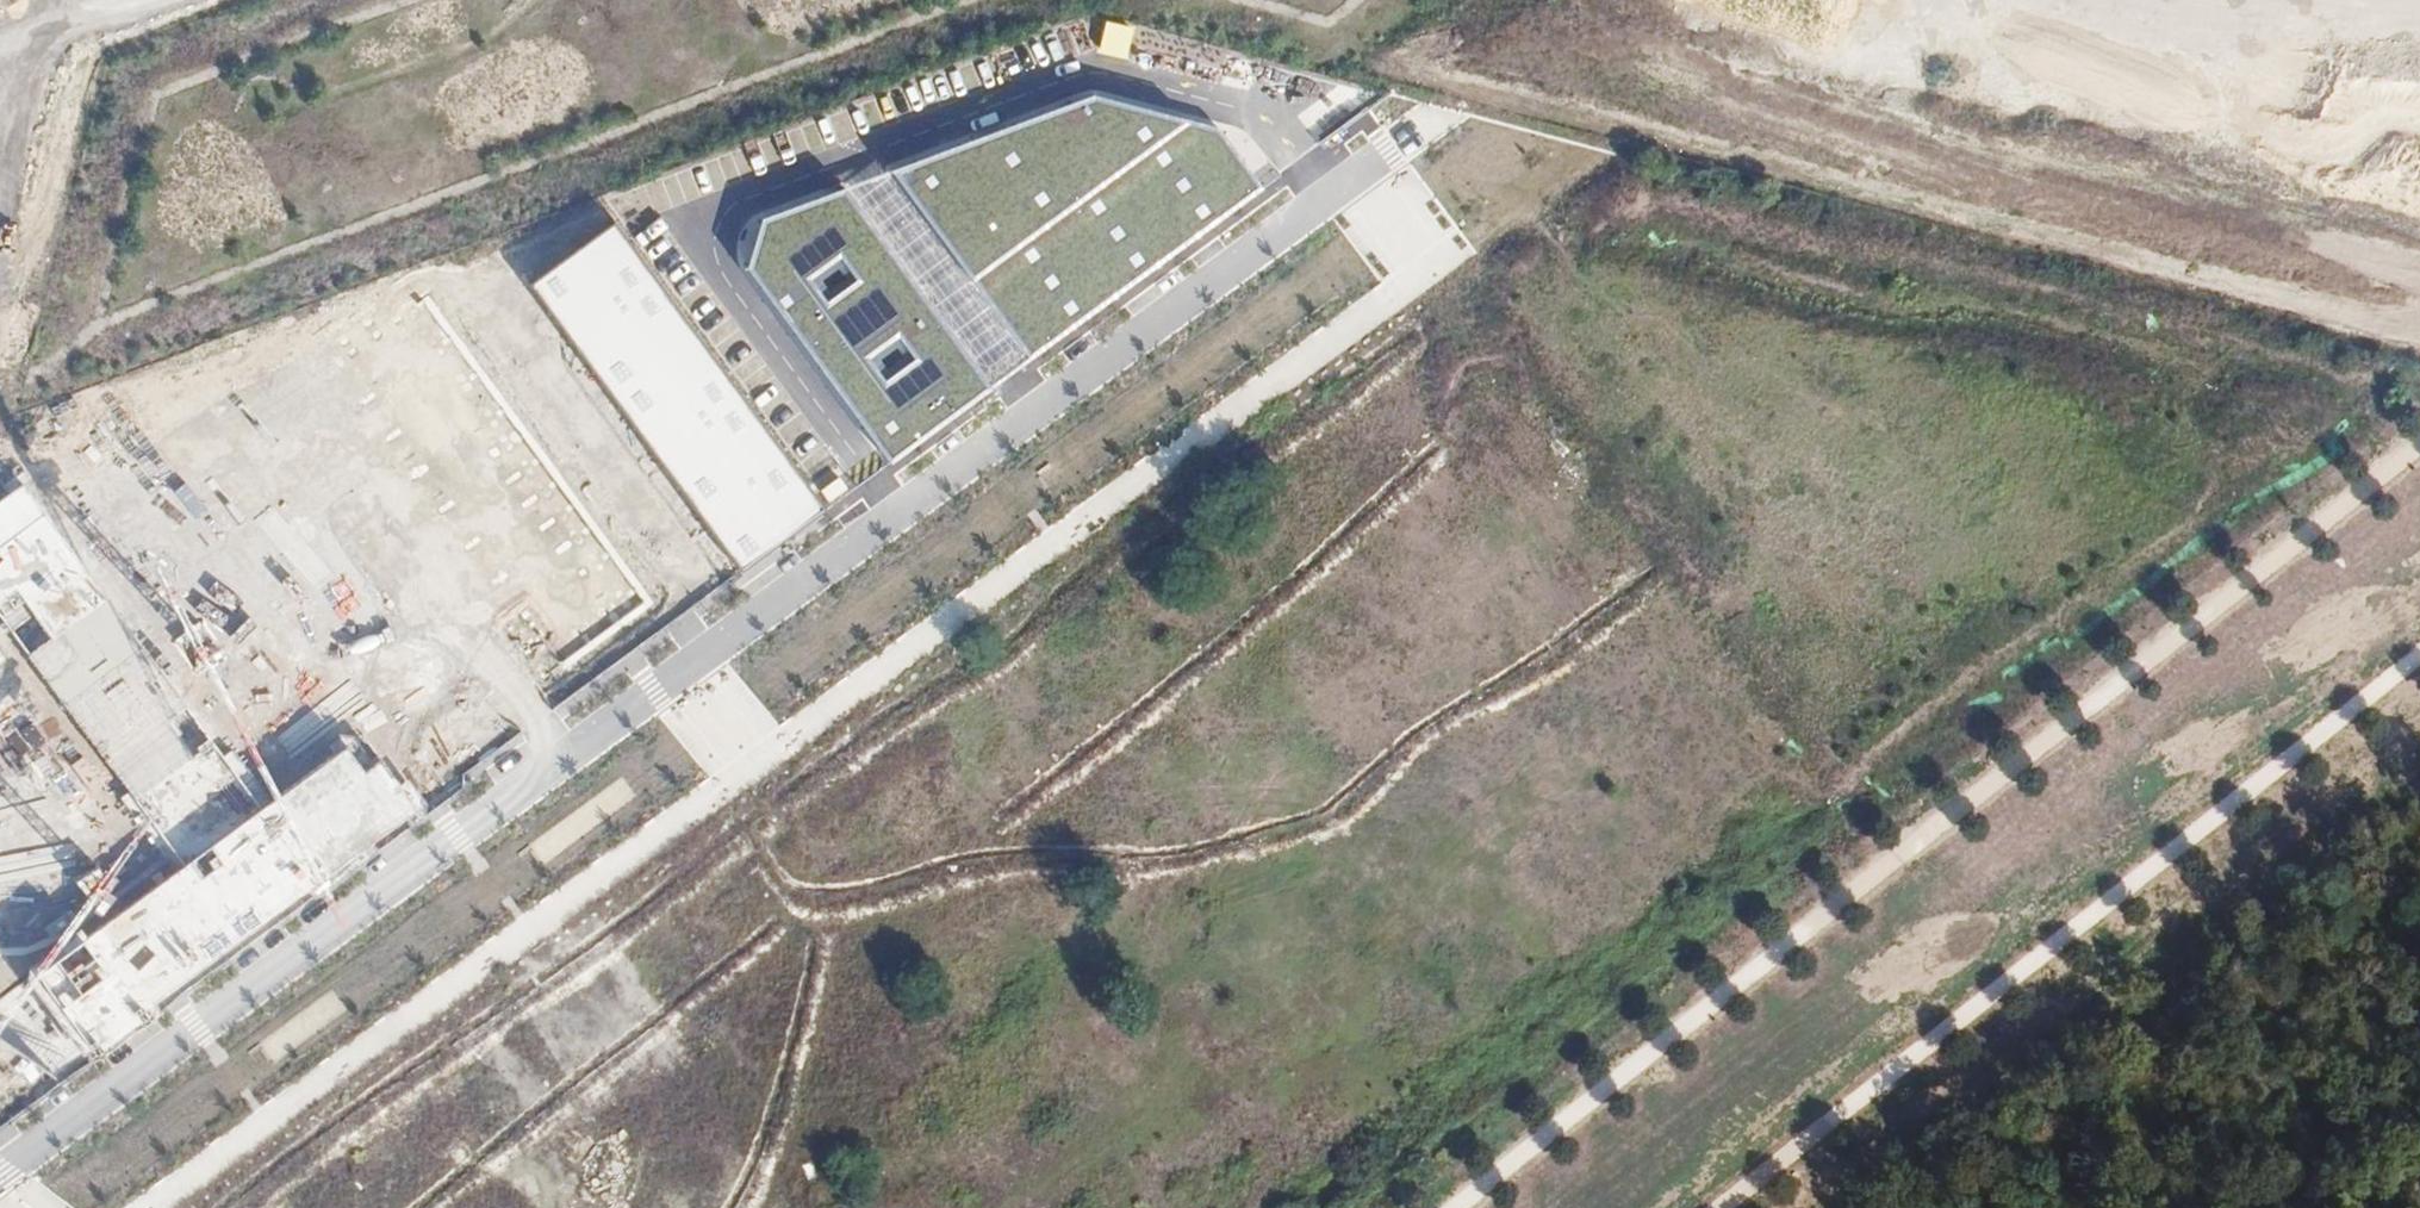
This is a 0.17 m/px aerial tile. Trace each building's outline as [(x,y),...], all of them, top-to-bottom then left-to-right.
[(1214,123),(1093,94),(762,214),(745,274),(890,460),(1258,189),(1214,123)] [(823,510),(616,225),(532,284),(742,569),(823,510)] [(258,808),(24,485),(0,502),(0,617),(183,866),(38,976),(104,1054),(425,814),(380,761),(365,771),(346,749),(258,808)] [(415,1075),(426,1092),(442,1082),(431,1065),(415,1075)] [(296,1121),(325,1165),(426,1099),(404,1066),(329,1115),(322,1104),(296,1121)] [(705,1179),(740,1159),(688,1068),(653,1088),(705,1179)] [(510,1112),(521,1128),(547,1111),(536,1095),(510,1112)] [(742,1207),(785,1207),(771,1184),(739,1202),(742,1207)]
